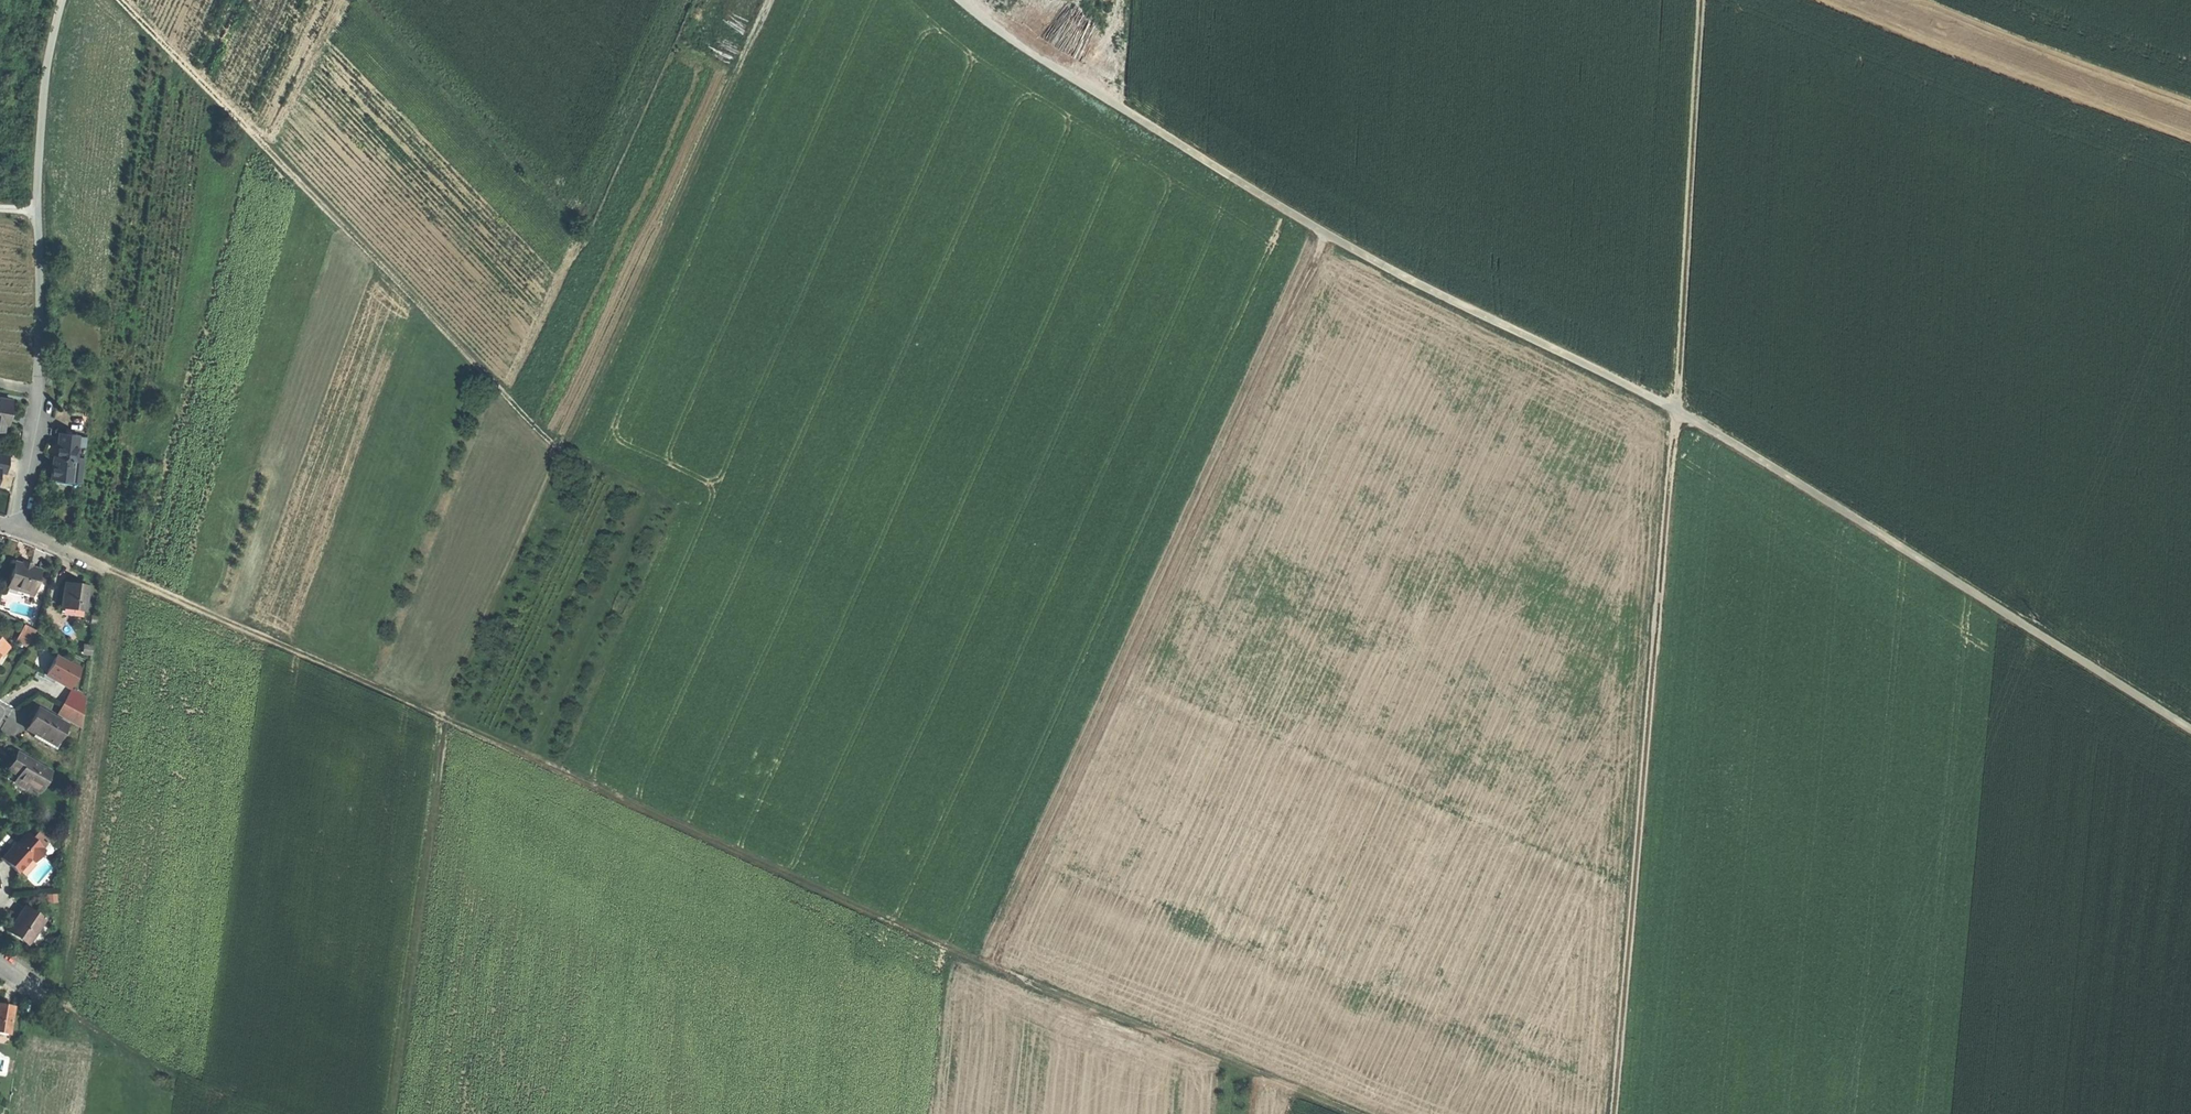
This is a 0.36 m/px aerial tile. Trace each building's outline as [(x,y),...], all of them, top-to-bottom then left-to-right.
[(4,423),(7,424),(9,413),(11,401),(0,398),(0,430),(3,430),(4,423)] [(51,477),(81,481),(84,458),(75,456),(77,445),(78,436),(78,434),(59,432),(58,445),(59,445),(58,452),(57,455),(55,455),(53,469),(52,469),(51,477)] [(87,437),(78,436),(77,445),(85,446),(87,437)] [(5,472),(9,455),(0,453),(0,471),(5,472)] [(41,571),(31,568),(23,565),(14,562),(5,586),(32,595),(41,571)] [(61,608),(85,612),(88,587),(76,585),(64,583),(61,608)] [(18,640),(27,645),(35,631),(26,625),(18,640)] [(0,636),(0,663),(12,644),(0,636)] [(92,648),(85,647),(84,655),(91,656),(92,648)] [(48,674),(55,679),(58,681),(69,687),(82,666),(72,659),(69,663),(57,655),(46,673),(48,674)] [(81,727),(85,698),(72,690),(58,714),(81,727)] [(55,747),(59,740),(67,726),(38,710),(32,721),(26,731),(33,735),(55,747)] [(62,742),(59,740),(55,747),(33,735),(31,738),(55,753),(62,742)] [(37,793),(48,773),(18,755),(12,765),(6,776),(37,793)] [(30,863),(40,853),(24,837),(1,859),(15,874),(22,867),(28,861),(30,863)] [(18,941),(28,947),(45,921),(25,908),(8,934),(18,941)] [(11,1031),(14,1007),(3,1005),(0,1005),(0,1030),(11,1031)] [(9,1043),(11,1031),(0,1030),(0,1042),(9,1043)]
